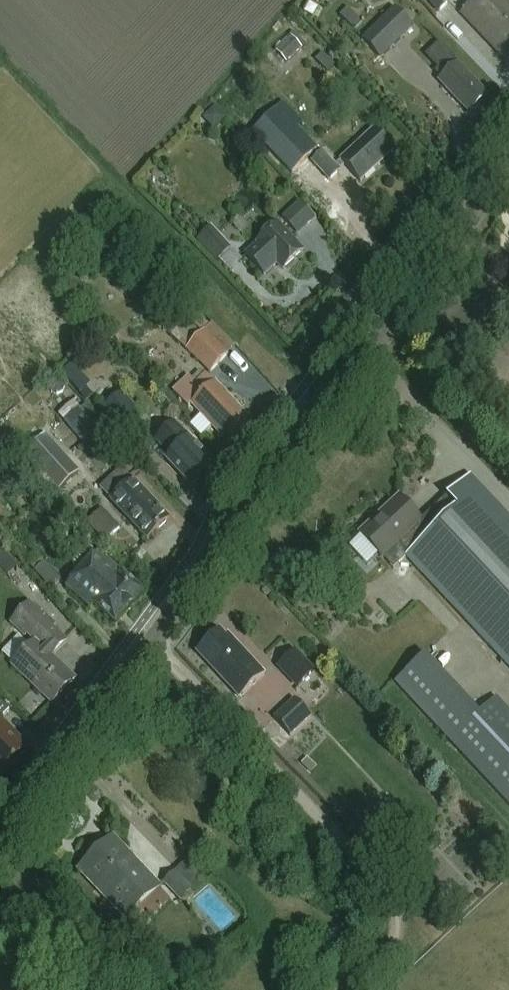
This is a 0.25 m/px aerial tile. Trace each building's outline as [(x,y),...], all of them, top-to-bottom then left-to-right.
[(449,3),(446,0),(426,0),(439,13),(449,3)] [(508,58),(508,1),(508,0),(477,0),(460,15),(500,57),(504,54),(508,59),(508,58)] [(381,60),(413,29),(395,10),(363,41),(381,60)] [(287,65),(302,50),(291,39),(276,53),(287,65)] [(440,46),(428,57),(445,76),(439,83),(470,116),(472,113),(476,113),(479,110),(479,107),(488,98),(458,65),(440,46)] [(218,127),(229,117),(218,106),(208,116),(218,127)] [(278,110),(254,135),(290,172),(317,150),(278,110)] [(393,153),(373,132),(341,162),(361,183),(393,153)] [(329,182),(340,171),(322,152),(311,162),(329,182)] [(299,203),(282,219),(298,237),(315,221),(299,203)] [(246,257),(264,277),(277,264),(284,271),(303,253),(277,225),(257,243),(259,245),(246,257)] [(218,260),(230,249),(210,228),(196,242),(216,262),(218,260)] [(210,374),(235,351),(213,328),(189,352),(210,374)] [(74,362),(64,371),(90,400),(101,390),(74,362)] [(158,374),(150,365),(141,373),(150,382),(158,374)] [(214,385),(207,378),(197,387),(189,378),(173,393),(188,409),(191,407),(202,418),(224,442),(248,420),(215,384),(214,385)] [(60,391),(77,410),(65,421),(89,446),(110,427),(89,405),(88,406),(67,384),(60,391)] [(119,395),(109,384),(91,400),(124,435),(143,418),(121,393),(119,395)] [(169,428),(156,441),(170,457),(165,461),(190,488),(192,486),(196,486),(200,482),(201,478),(214,466),(189,439),(184,444),(169,428)] [(60,489),(78,472),(45,436),(27,453),(60,489)] [(406,558),(487,645),(508,624),(508,519),(470,477),(447,498),(448,498),(458,510),(406,558)] [(147,541),(169,520),(132,481),(110,502),(147,541)] [(399,498),(359,535),(382,560),(389,554),(399,565),(406,558),(458,510),(448,498),(421,522),(399,498)] [(105,534),(120,530),(115,510),(100,514),(105,534)] [(131,610),(144,596),(97,554),(87,565),(83,562),(75,570),(79,574),(66,589),(91,611),(94,607),(116,627),(131,610)] [(52,591),(60,583),(44,565),(35,574),(52,591)] [(52,706),(76,682),(52,659),(66,643),(42,620),(44,618),(30,605),(11,625),(25,638),(27,635),(36,643),(12,668),(52,706)] [(487,645),(508,668),(508,624),(487,645)] [(228,637),(225,640),(218,633),(197,653),(240,699),(264,676),(228,637)] [(299,688),(317,671),(298,650),(279,667),(299,688)] [(426,655),(394,685),(508,807),(508,710),(497,697),(480,713),(426,655)] [(291,739),(312,720),(296,701),(274,720),(291,739)] [(29,749),(0,720),(0,774),(2,776),(29,749)] [(170,902),(159,890),(160,889),(112,839),(78,871),(126,922),(130,926),(146,911),(153,918),(170,902)] [(181,902),(192,892),(175,874),(164,885),(181,902)]
